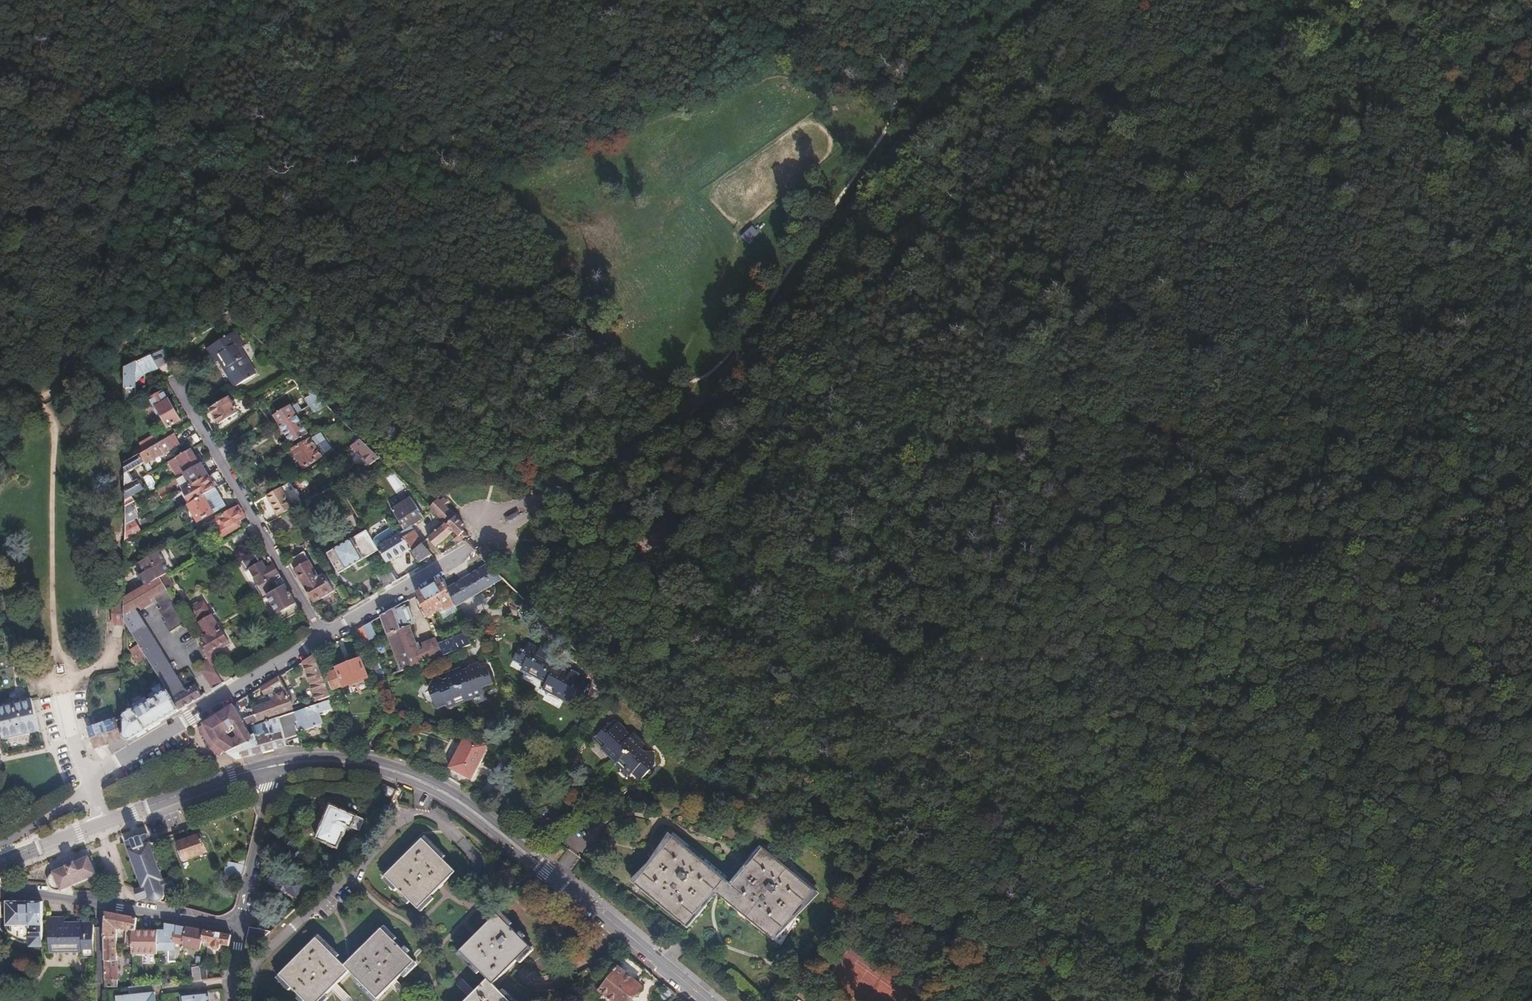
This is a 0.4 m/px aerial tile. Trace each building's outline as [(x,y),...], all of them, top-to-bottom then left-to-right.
[(754,226),(742,235),(748,243),(760,233),(754,226)] [(236,329),(207,346),(216,360),(221,357),(236,383),(256,372),(241,346),(244,344),(236,329)] [(162,347),(150,354),(156,366),(157,368),(170,361),(162,347)] [(124,366),(124,400),(135,394),(135,366),(144,364),(148,370),(156,366),(150,354),(147,355),(124,366)] [(161,390),(148,398),(153,406),(152,410),(156,415),(158,417),(160,416),(167,427),(179,420),(161,390)] [(320,399),(314,394),(304,400),(310,406),(311,404),(320,399)] [(239,411),(230,396),(210,408),(219,423),(239,411)] [(313,404),(310,406),(305,409),(308,413),(309,413),(316,409),(313,404)] [(301,411),(277,426),(281,433),(282,433),(285,431),(291,442),(309,431),(300,416),(303,414),(301,411)] [(319,436),(318,433),(308,439),(293,448),(304,466),(322,455),(313,440),(319,436)] [(143,451),(137,455),(141,462),(146,470),(151,468),(148,461),(179,443),(173,434),(157,443),(143,451)] [(139,443),(143,451),(157,443),(153,435),(139,443)] [(376,455),(360,439),(352,444),(369,462),(376,455)] [(195,456),(191,448),(167,462),(175,476),(183,472),(201,462),(203,461),(199,454),(195,456)] [(137,455),(124,462),(124,505),(130,501),(134,499),(131,494),(143,487),(139,478),(138,478),(130,468),(141,462),(137,455)] [(208,475),(201,462),(183,472),(190,485),(208,475)] [(236,471),(241,480),(254,472),(249,464),(236,471)] [(147,473),(142,476),(150,490),(155,488),(153,485),(155,481),(151,475),(147,474),(147,473)] [(215,488),(208,475),(190,485),(191,486),(197,498),(203,495),(215,488)] [(293,484),(291,480),(280,486),(287,498),(294,494),(289,486),(293,484)] [(278,513),(298,501),(294,494),(287,498),(280,486),(266,494),(275,508),(278,513)] [(197,498),(187,504),(197,521),(213,512),(225,505),(215,488),(203,495),(197,498)] [(390,507),(405,531),(424,517),(409,497),(408,496),(390,507)] [(454,531),(464,541),(469,536),(462,529),(464,526),(444,506),(439,501),(436,498),(433,502),(429,498),(425,502),(445,523),(454,531)] [(130,501),(124,505),(124,524),(133,519),(138,515),(130,501)] [(238,505),(219,515),(223,521),(221,523),(222,526),(225,530),(228,533),(240,525),(237,521),(245,516),(244,514),(238,505)] [(278,513),(275,508),(260,517),(263,522),(265,521),(278,513)] [(299,522),(292,509),(287,511),(295,525),(299,522)] [(124,524),(124,530),(132,530),(133,519),(124,524)] [(384,521),(370,528),(375,537),(388,529),(384,521)] [(436,548),(454,531),(445,523),(429,539),(436,548)] [(402,535),(410,548),(413,553),(423,544),(414,532),(411,528),(402,535)] [(370,536),(366,530),(327,553),(338,573),(377,549),(370,536)] [(402,535),(401,533),(382,545),(377,536),(373,537),(372,535),(370,536),(377,549),(378,549),(386,562),(410,548),(402,535)] [(419,563),(431,555),(423,544),(413,553),(419,563)] [(484,545),(476,553),(480,557),(484,561),(492,553),(484,545)] [(328,594),(318,577),(303,551),(295,556),(290,559),(288,560),(313,603),(328,594)] [(412,570),(406,556),(393,561),(400,576),(412,570)] [(494,572),(488,565),(471,575),(482,592),(503,580),(494,572)] [(384,588),(396,581),(389,569),(377,576),(384,588)] [(327,572),(318,577),(328,594),(336,589),(327,572)] [(167,573),(160,577),(167,588),(173,584),(167,573)] [(455,584),(452,574),(444,579),(455,606),(471,598),(461,580),(455,584)] [(471,598),(482,592),(471,575),(461,580),(471,598)] [(181,612),(170,593),(167,588),(160,577),(123,598),(123,605),(123,619),(138,645),(146,658),(166,691),(177,711),(201,697),(194,685),(181,693),(177,685),(180,684),(135,608),(141,604),(143,607),(151,603),(149,600),(155,596),(162,607),(159,608),(167,621),(164,622),(171,633),(187,623),(181,612)] [(285,585),(280,577),(272,582),(277,590),(285,585)] [(444,579),(417,595),(427,616),(445,607),(446,610),(455,606),(444,579)] [(285,585),(277,590),(267,596),(276,614),(277,613),(295,603),(285,585)] [(281,620),(299,610),(295,603),(277,613),(281,620)] [(406,609),(403,603),(381,615),(389,636),(401,664),(403,669),(424,660),(418,647),(409,626),(415,623),(410,607),(406,609)] [(113,624),(123,624),(123,619),(123,605),(113,605),(113,624)] [(181,612),(187,623),(200,615),(194,605),(181,612)] [(222,684),(230,680),(218,658),(217,658),(214,652),(228,643),(218,626),(213,629),(207,618),(194,625),(200,636),(196,639),(208,658),(222,684)] [(370,622),(364,626),(370,639),(377,635),(370,622)] [(437,639),(439,644),(442,643),(432,622),(430,623),(437,639)] [(364,626),(357,630),(364,644),(371,641),(370,639),(364,626)] [(442,643),(439,644),(443,653),(471,642),(467,633),(442,643)] [(370,639),(371,641),(383,667),(387,675),(394,672),(392,667),(377,635),(370,639)] [(437,639),(418,647),(424,660),(443,653),(439,644),(437,639)] [(146,658),(138,645),(129,650),(137,663),(146,658)] [(519,651),(514,661),(524,667),(522,671),(546,685),(544,689),(554,694),(553,697),(570,707),(577,694),(583,698),(588,688),(578,682),(581,677),(572,672),(571,673),(549,661),(554,653),(545,648),(542,653),(529,646),(524,654),(519,651)] [(316,654),(305,661),(317,700),(332,694),(316,654)] [(213,690),(222,684),(208,658),(200,663),(203,668),(200,669),(213,690)] [(338,669),(327,674),(334,690),(345,685),(346,686),(369,676),(361,658),(338,668),(338,669)] [(305,661),(293,668),(301,694),(303,693),(304,696),(307,695),(308,697),(311,696),(313,701),(317,700),(305,661)] [(436,676),(433,688),(437,689),(436,692),(438,695),(435,696),(439,706),(449,702),(450,706),(488,691),(486,687),(497,683),(491,667),(485,669),(483,663),(471,667),(472,670),(468,671),(468,670),(466,669),(465,668),(463,667),(461,667),(460,668),(458,669),(457,671),(456,671),(454,671),(453,672),(451,673),(451,674),(451,676),(451,677),(452,679),(447,681),(436,676)] [(392,667),(394,672),(403,669),(401,664),(392,667)] [(387,675),(383,667),(376,670),(379,678),(387,675)] [(291,696),(294,709),(313,701),(311,696),(308,697),(307,695),(304,696),(303,693),(301,694),(293,668),(279,676),(291,696)] [(258,723),(294,709),(291,696),(279,676),(268,683),(261,687),(266,696),(273,692),(276,696),(277,699),(252,708),(255,716),(258,723)] [(161,721),(177,711),(166,691),(144,704),(141,700),(131,706),(133,708),(123,714),(123,718),(123,738),(123,739),(127,741),(146,730),(154,725),(161,721)] [(245,697),(232,705),(233,706),(242,721),(252,718),(249,710),(248,702),(245,697)] [(39,730),(30,698),(0,705),(0,728),(2,738),(39,730)] [(321,715),(332,710),(331,708),(333,708),(330,699),(315,705),(296,712),(300,732),(319,725),(318,724),(324,721),(321,715)] [(232,705),(203,724),(215,744),(224,750),(227,752),(252,742),(250,737),(247,728),(258,723),(255,716),(252,708),(249,710),(252,718),(242,721),(233,706),(232,705)] [(254,741),(252,742),(227,752),(236,758),(287,746),(285,739),(301,735),(300,732),(296,712),(253,729),(256,741),(254,741)] [(95,747),(123,738),(123,718),(92,729),(90,730),(95,747)] [(215,744),(203,724),(197,728),(209,747),(220,755),(224,750),(215,744)] [(623,770),(656,759),(656,756),(644,756),(642,754),(643,752),(644,751),(645,749),(644,747),(644,746),(642,744),(641,744),(639,743),(639,742),(638,740),(637,739),(636,738),(634,738),(632,738),(630,740),(625,736),(628,733),(619,725),(614,730),(610,726),(598,738),(606,746),(602,750),(623,770)] [(460,750),(446,776),(467,789),(482,762),(460,750)] [(507,767),(502,759),(493,776),(500,780),(507,767)] [(500,780),(493,776),(483,791),(491,796),(500,780)] [(390,804),(393,797),(397,789),(383,785),(378,799),(390,804)] [(529,794),(531,801),(548,795),(545,788),(529,794)] [(316,839),(338,849),(347,831),(350,833),(351,832),(353,833),(356,832),(357,830),(361,832),(366,821),(332,805),(316,839)] [(659,851),(634,882),(685,923),(713,889),(781,944),(796,922),(792,917),(816,889),(761,845),(730,883),(724,879),(726,876),(668,829),(653,847),(659,851)] [(159,872),(146,836),(135,840),(130,841),(124,843),(139,882),(141,888),(134,891),(134,892),(137,900),(148,896),(149,898),(150,900),(152,901),(154,902),(156,902),(158,902),(160,901),(162,899),(163,897),(164,895),(164,893),(163,891),(173,887),(170,877),(162,880),(159,872)] [(201,836),(177,844),(183,862),(207,853),(201,836)] [(424,837),(422,840),(441,860),(444,857),(424,837)] [(422,840),(384,877),(397,890),(405,898),(410,902),(417,910),(430,897),(454,873),(441,860),(422,840)] [(61,892),(97,876),(88,857),(76,862),(74,857),(63,862),(66,867),(55,872),(53,873),(54,874),(52,875),(50,877),(49,879),(48,881),(48,883),(48,885),(49,887),(50,889),(52,891),(54,892),(56,892),(59,892),(61,891),(61,892)] [(243,880),(246,867),(230,864),(227,877),(243,880)] [(306,882),(276,864),(267,880),(274,885),(288,894),(288,893),(296,898),(306,882)] [(167,869),(159,872),(162,880),(170,877),(167,869)] [(397,890),(384,877),(382,880),(394,893),(397,890)] [(433,900),(430,897),(417,910),(420,913),(433,900)] [(166,898),(165,904),(175,906),(176,900),(166,898)] [(41,902),(6,902),(6,925),(29,925),(29,928),(29,936),(30,936),(30,943),(36,943),(36,947),(27,947),(26,958),(42,958),(42,954),(42,902),(41,902)] [(464,1000),(512,1000),(494,983),(531,945),(498,912),(460,949),(488,977),(464,1000)] [(137,919),(105,913),(106,954),(106,990),(111,990),(111,982),(118,982),(118,930),(126,932),(125,949),(132,949),(131,932),(131,930),(134,931),(137,919)] [(51,916),(50,954),(95,954),(96,923),(66,922),(66,917),(51,916)] [(159,936),(159,952),(173,952),(176,926),(166,924),(165,936),(159,936)] [(176,926),(173,952),(179,952),(181,952),(182,947),(186,928),(176,926)] [(383,926),(380,929),(392,941),(395,938),(383,926)] [(205,931),(186,928),(182,947),(200,951),(201,944),(205,931)] [(407,957),(405,954),(400,949),(392,941),(380,929),(341,966),(334,959),(314,938),(277,975),(289,987),(298,996),(303,1000),(317,1000),(323,996),(347,972),(355,979),(375,1000),(407,957)] [(159,930),(147,931),(148,955),(159,955),(159,952),(159,936),(159,930)] [(131,932),(132,949),(132,956),(148,955),(147,931),(131,932)] [(227,936),(205,931),(201,944),(204,944),(204,946),(212,948),(213,951),(217,952),(220,950),(221,946),(228,948),(231,937),(227,936)] [(317,935),(314,938),(334,959),(337,956),(317,935)] [(626,953),(597,988),(613,1000),(628,1000),(640,986),(637,983),(647,971),(626,953)] [(192,967),(194,982),(202,981),(200,966),(192,967)] [(289,987),(277,975),(274,978),(286,990),(289,987)] [(375,1000),(355,979),(352,982),(370,1000),(374,1000),(375,1000)] [(135,989),(136,1000),(156,1000),(155,986),(135,989)] [(130,989),(130,996),(118,998),(118,1000),(136,1000),(135,989),(130,989)]
